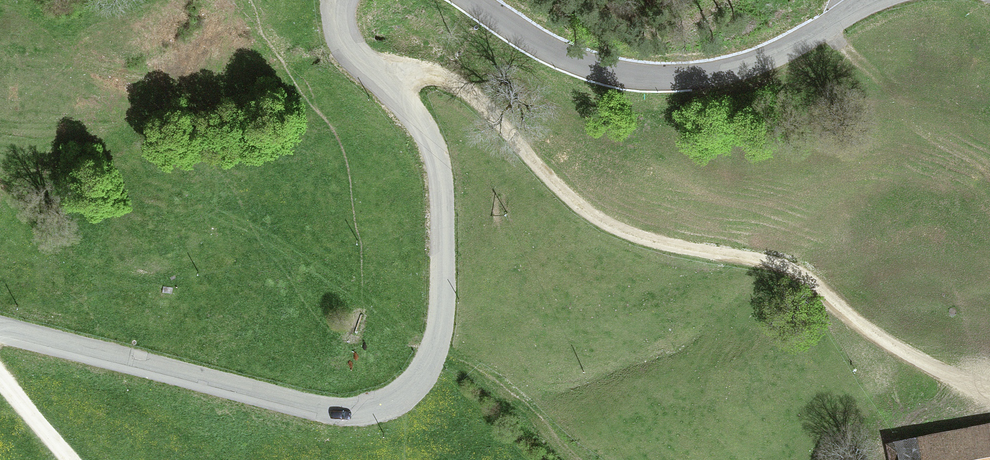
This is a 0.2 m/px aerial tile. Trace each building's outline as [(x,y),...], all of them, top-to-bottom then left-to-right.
[(901,442),(904,459),(989,459),(989,426),(901,442)]
